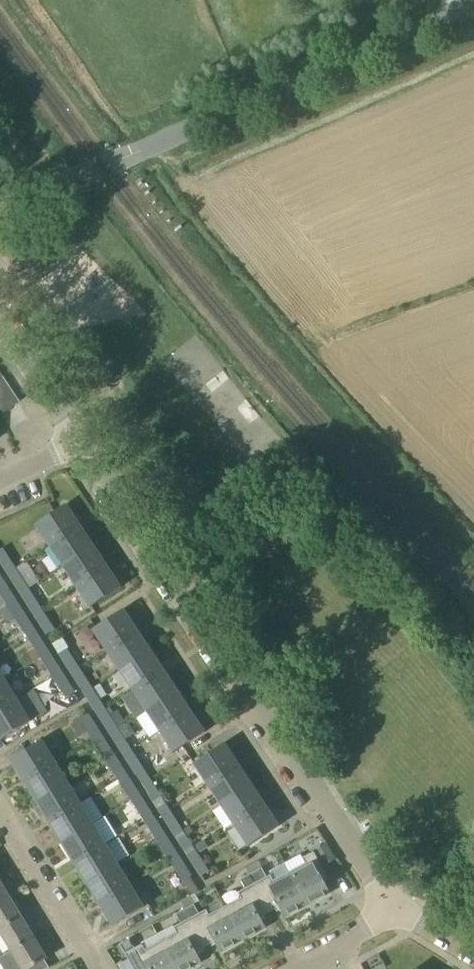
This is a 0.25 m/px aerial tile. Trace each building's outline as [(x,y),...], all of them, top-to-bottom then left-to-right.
[(10,393),(4,384),(0,386),(0,400),(10,393)] [(17,403),(10,393),(0,400),(0,415),(17,403)] [(51,546),(80,527),(66,506),(37,526),(51,546)] [(64,566),(93,547),(80,527),(51,546),(64,566)] [(77,587),(106,567),(93,547),(64,566),(77,587)] [(16,569),(3,548),(0,550),(0,563),(7,574),(16,569)] [(106,567),(77,587),(91,607),(120,588),(106,567)] [(20,594),(29,589),(16,569),(7,574),(20,594)] [(33,614),(41,609),(37,602),(46,596),(38,583),(29,589),(20,594),(33,614)] [(23,613),(6,587),(0,591),(0,595),(7,606),(0,611),(0,612),(7,623),(23,613)] [(41,609),(33,614),(46,635),(54,629),(41,609)] [(109,651),(136,632),(123,612),(96,631),(109,651)] [(24,633),(33,628),(23,613),(7,623),(13,632),(14,634),(22,629),(24,633)] [(38,655),(47,649),(33,628),(24,633),(38,655)] [(122,671),(150,652),(136,632),(109,651),(122,671)] [(52,676),(60,671),(47,649),(38,655),(52,676)] [(71,676),(80,670),(67,650),(58,656),(71,676)] [(135,691),(163,672),(150,652),(122,671),(135,691)] [(84,696),(100,685),(100,684),(92,689),(80,670),(71,676),(84,696)] [(60,671),(52,676),(66,698),(75,692),(60,671)] [(148,711),(176,692),(163,672),(135,691),(148,711)] [(17,702),(4,681),(0,684),(0,712),(17,702)] [(96,716),(106,710),(99,700),(106,695),(100,685),(84,696),(96,716)] [(162,731),(190,712),(176,692),(148,711),(162,731)] [(0,712),(0,739),(0,740),(30,722),(17,702),(0,712)] [(131,703),(122,710),(132,723),(141,716),(131,703)] [(109,736),(118,730),(106,710),(96,716),(109,736)] [(190,712),(162,731),(175,751),(204,733),(190,712)] [(92,741),(101,735),(88,714),(79,720),(92,741)] [(122,755),(131,749),(118,730),(109,736),(122,755)] [(105,761),(114,755),(101,735),(92,741),(105,761)] [(26,781),(54,764),(41,743),(13,761),(26,781)] [(210,785),(238,766),(224,746),(196,765),(210,785)] [(131,749),(122,755),(135,776),(144,770),(131,749)] [(118,781),(126,775),(114,755),(105,761),(118,781)] [(447,765),(467,773),(471,763),(451,755),(447,765)] [(38,802),(66,784),(54,764),(26,781),(38,802)] [(223,805),(251,786),(238,766),(210,785),(223,805)] [(130,801),(139,795),(126,775),(118,781),(130,801)] [(51,822),(79,805),(66,784),(38,802),(51,822)] [(236,825),(264,807),(251,786),(223,805),(236,825)] [(161,816),(169,811),(156,790),(148,796),(161,816)] [(143,821),(152,815),(139,795),(130,801),(143,821)] [(63,843),(92,825),(79,805),(51,822),(63,843)] [(264,807),(236,825),(250,845),(277,827),(264,807)] [(173,836),(182,831),(169,811),(161,816),(173,836)] [(156,841),(165,836),(152,815),(143,821),(156,841)] [(75,864),(104,846),(92,825),(63,843),(75,864)] [(186,856),(195,851),(182,831),(173,836),(186,856)] [(169,861),(177,856),(165,836),(156,841),(169,861)] [(336,859),(326,844),(324,845),(314,852),(324,867),(336,859)] [(88,884),(117,866),(104,846),(75,864),(88,884)] [(195,851),(186,856),(199,877),(208,871),(195,851)] [(305,864),(291,872),(292,873),(309,905),(329,894),(321,879),(326,876),(313,852),(302,858),(305,864)] [(177,856),(169,861),(182,882),(191,876),(177,856)] [(100,905),(129,887),(117,866),(88,884),(100,905)] [(258,870),(249,875),(249,876),(269,913),(279,908),(285,918),(309,905),(292,873),(291,872),(273,881),(270,876),(263,879),(258,870)] [(240,899),(226,907),(227,908),(244,940),(265,929),(259,918),(269,913),(249,876),(249,875),(240,880),(245,889),(237,893),(240,899)] [(9,896),(0,881),(0,902),(9,896)] [(129,887),(100,905),(113,925),(142,908),(129,887)] [(21,916),(9,896),(0,902),(0,929),(21,916)] [(193,905),(184,910),(185,911),(205,948),(215,942),(220,953),(244,940),(227,908),(226,907),(209,916),(206,910),(198,914),(193,905)] [(160,942),(161,943),(175,968),(191,968),(201,963),(195,953),(205,948),(185,911),(184,910),(175,914),(180,924),(173,927),(176,933),(160,942)] [(34,937),(21,916),(0,929),(0,933),(11,951),(34,937)] [(11,951),(22,968),(29,968),(47,958),(34,937),(11,951)] [(119,945),(120,946),(132,968),(175,968),(161,943),(160,942),(144,950),(141,945),(134,948),(129,939),(119,945)]
